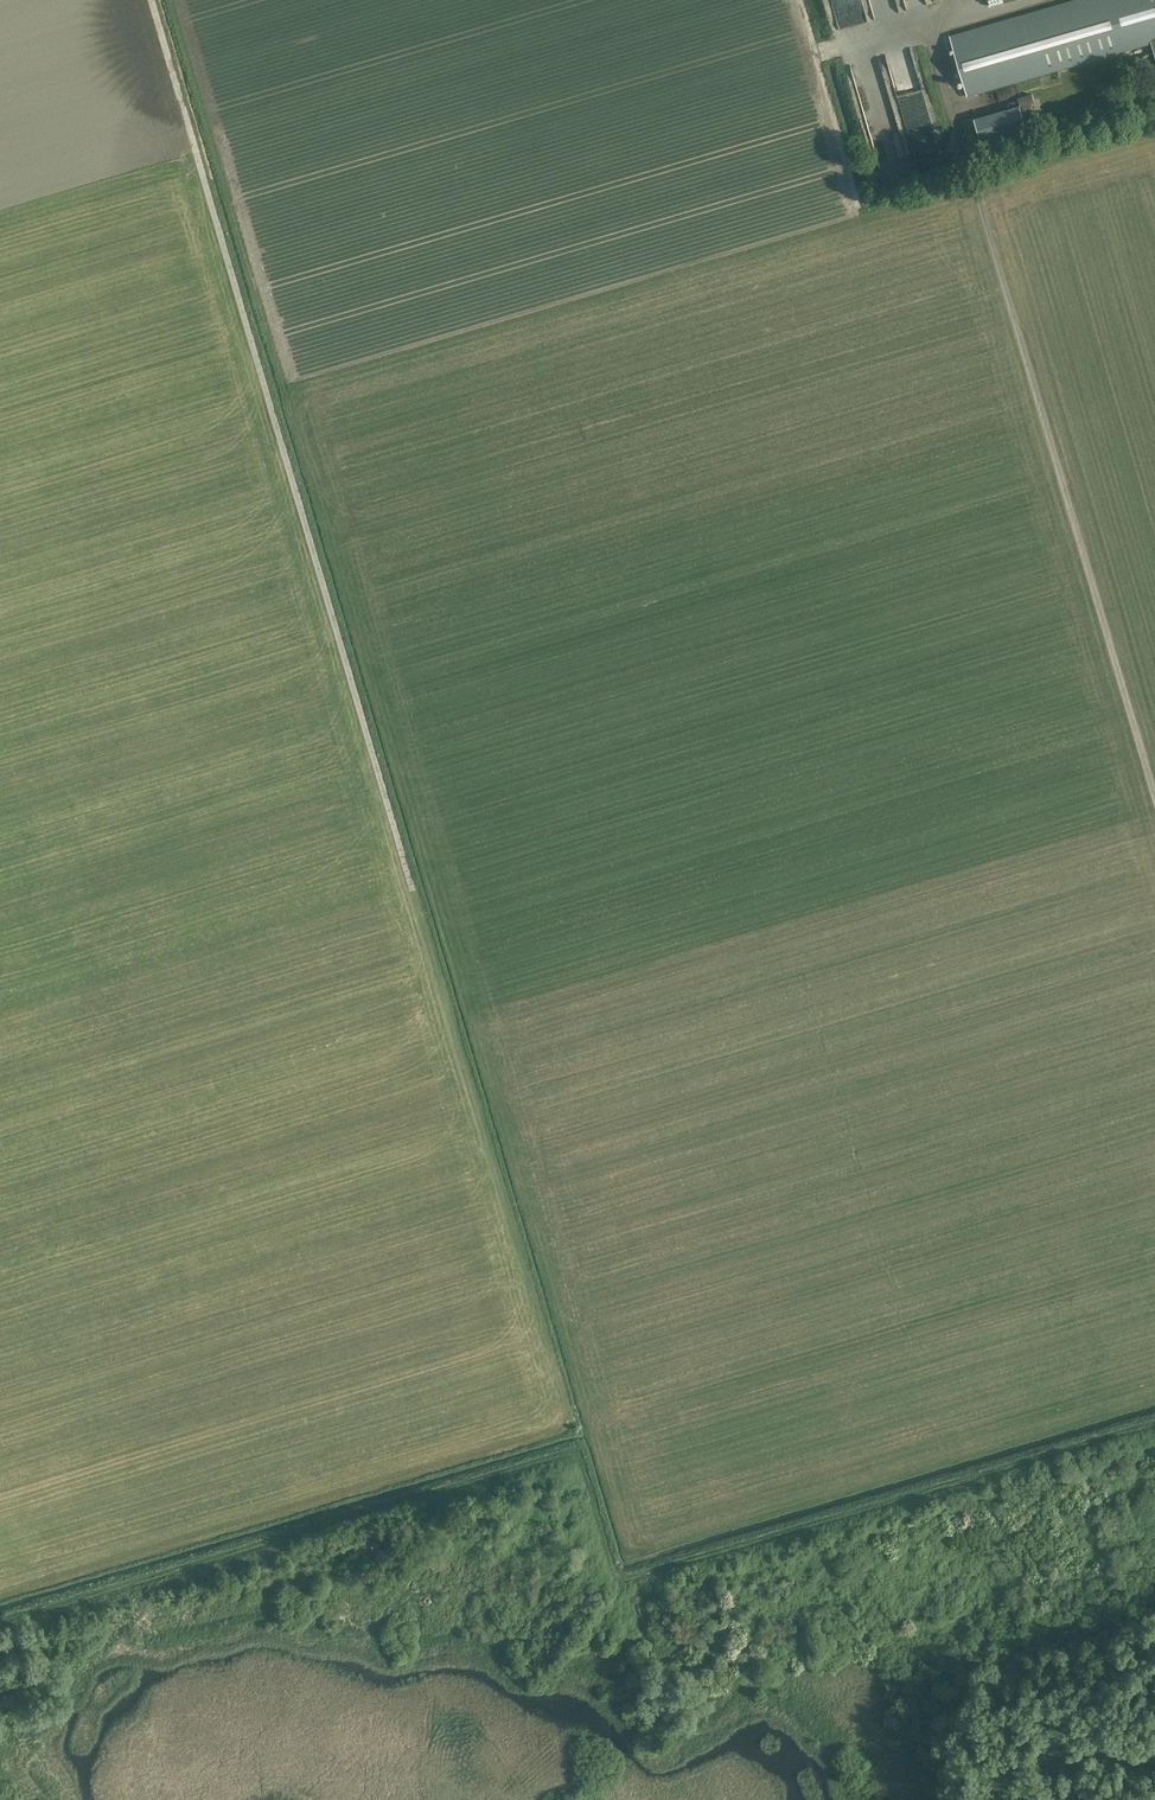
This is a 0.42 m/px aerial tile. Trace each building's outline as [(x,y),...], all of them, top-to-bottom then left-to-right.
[(1151,42),(1154,41),(1154,0),(1074,0),(950,36),(967,95),(1151,42)] [(835,30),(839,45),(901,26),(897,11),(835,30)] [(861,90),(923,73),(917,54),(855,72),(861,90)] [(1054,74),(1034,78),(1037,88),(1056,84),(1054,74)] [(1029,94),(1018,98),(1024,118),(1035,114),(1029,94)] [(974,117),(983,149),(1029,136),(1019,104),(974,117)] [(921,107),(903,110),(906,125),(923,122),(921,107)]
